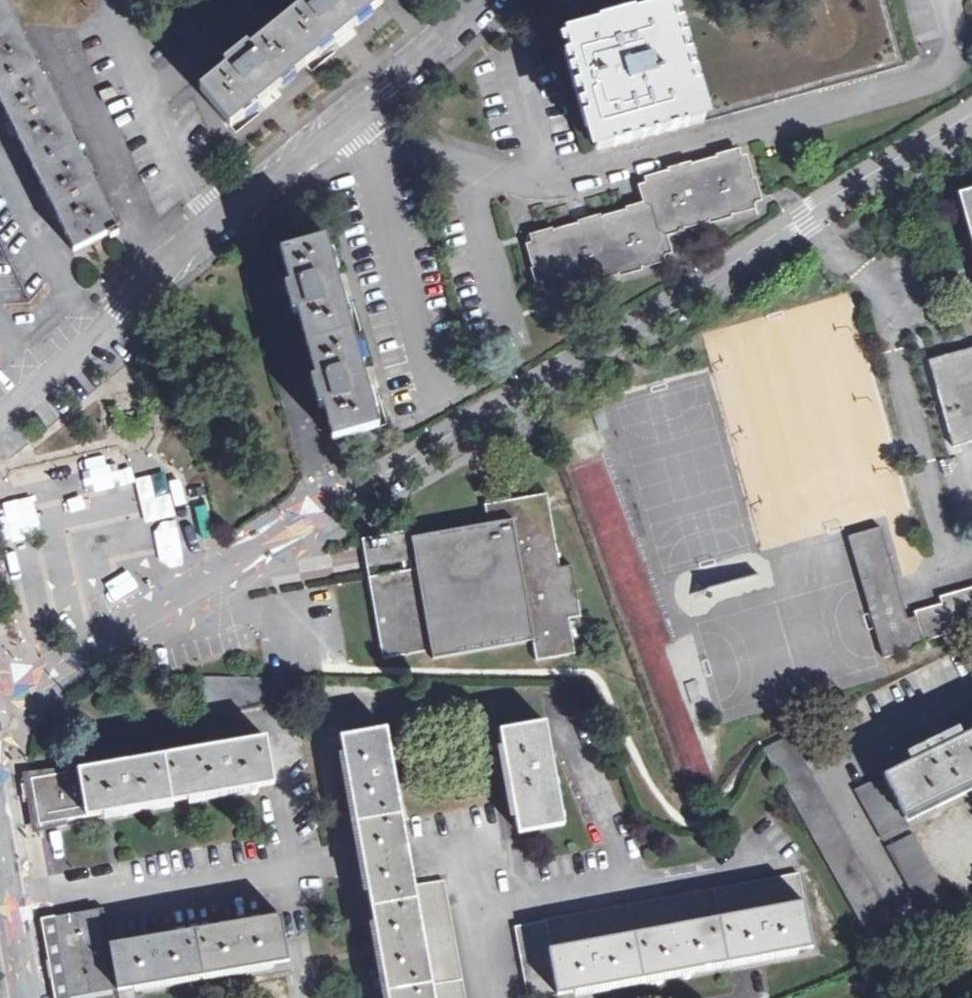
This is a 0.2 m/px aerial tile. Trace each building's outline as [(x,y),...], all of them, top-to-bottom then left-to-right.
[(5,0),(0,0),(0,99),(11,121),(18,135),(50,201),(57,216),(74,250),(118,230),(5,0)] [(229,126),(381,3),(379,0),(300,0),(297,2),(300,7),(250,48),(247,44),(221,65),(225,69),(199,89),(229,126)] [(644,11),(671,4),(704,120),(906,66),(887,0),(641,0),(644,11)] [(568,32),(596,144),(613,139),(615,147),(704,120),(671,4),(644,11),(568,32)] [(18,135),(11,121),(6,123),(14,138),(18,135)] [(744,156),(647,183),(652,204),(659,230),(756,201),(744,156)] [(971,239),(971,191),(960,195),(971,239)] [(57,216),(50,201),(46,204),(53,218),(57,216)] [(652,204),(606,217),(619,267),(666,254),(659,230),(652,204)] [(606,217),(532,237),(546,288),(619,267),(606,217)] [(379,425),(326,239),(280,251),(290,286),(285,287),(292,315),(297,313),(315,378),(311,379),(319,409),(324,409),(333,439),(379,425)] [(923,361),(943,431),(971,423),(971,347),(923,361)] [(90,478),(122,469),(116,450),(85,458),(90,478)] [(545,493),(509,499),(513,520),(550,513),(545,493)] [(41,532),(31,494),(0,502),(0,516),(7,541),(41,532)] [(417,568),(369,576),(384,658),(432,649),(433,658),(535,640),(538,659),(574,653),(568,617),(580,614),(571,564),(559,566),(550,513),(513,520),(509,499),(482,504),(486,523),(412,537),(415,558),(417,568)] [(156,506),(141,508),(147,544),(162,542),(156,506)] [(849,536),(883,656),(915,647),(914,643),(950,632),(947,625),(971,618),(971,588),(939,597),(941,603),(915,611),(916,616),(908,618),(881,527),(849,536)] [(368,567),(415,558),(412,537),(410,530),(363,538),(368,567)] [(515,815),(518,832),(564,824),(546,722),(501,730),(507,765),(520,762),(523,780),(517,781),(522,814),(515,815)] [(442,880),(416,884),(387,728),(342,738),(390,997),(465,997),(442,880)] [(961,736),(957,729),(907,753),(911,762),(884,775),(855,789),(883,840),(909,827),(905,817),(934,803),(937,807),(966,794),(964,788),(971,784),(971,731),(961,736)] [(227,735),(212,737),(214,746),(229,744),(227,735)] [(113,764),(34,778),(40,823),(122,809),(119,794),(134,791),(135,797),(220,782),(219,777),(236,773),(239,788),(275,782),(266,737),(229,744),(214,746),(126,762),(113,764)] [(789,741),(763,755),(883,960),(906,950),(892,927),(895,925),(789,741)] [(685,757),(692,774),(707,768),(700,750),(685,757)] [(125,753),(111,755),(113,764),(126,762),(125,753)] [(911,762),(907,753),(880,767),(884,775),(911,762)] [(520,762),(507,765),(515,815),(522,814),(517,781),(523,780),(520,762)] [(119,794),(122,809),(239,788),(236,773),(219,777),(220,782),(135,797),(134,791),(119,794)] [(964,921),(912,832),(886,846),(936,935),(964,921)] [(515,926),(529,997),(593,987),(590,973),(607,970),(608,976),(641,970),(643,978),(678,971),(676,957),(692,954),(694,960),(726,954),(727,961),(763,956),(761,942),(777,939),(778,944),(811,939),(799,875),(515,926)] [(57,916),(72,997),(119,989),(154,982),(151,969),(167,966),(168,972),(235,961),(234,954),(250,951),(253,965),(290,959),(282,913),(111,943),(105,908),(57,916)] [(761,942),(763,956),(813,946),(811,939),(778,944),(777,939),(761,942)] [(151,969),(154,982),(253,965),(250,951),(234,954),(235,961),(168,972),(167,966),(151,969)] [(676,957),(678,971),(727,961),(726,954),(694,960),(692,954),(676,957)] [(590,973),(593,987),(643,978),(641,970),(608,976),(607,970),(590,973)] [(72,997),(121,997),(119,989),(72,997)]
